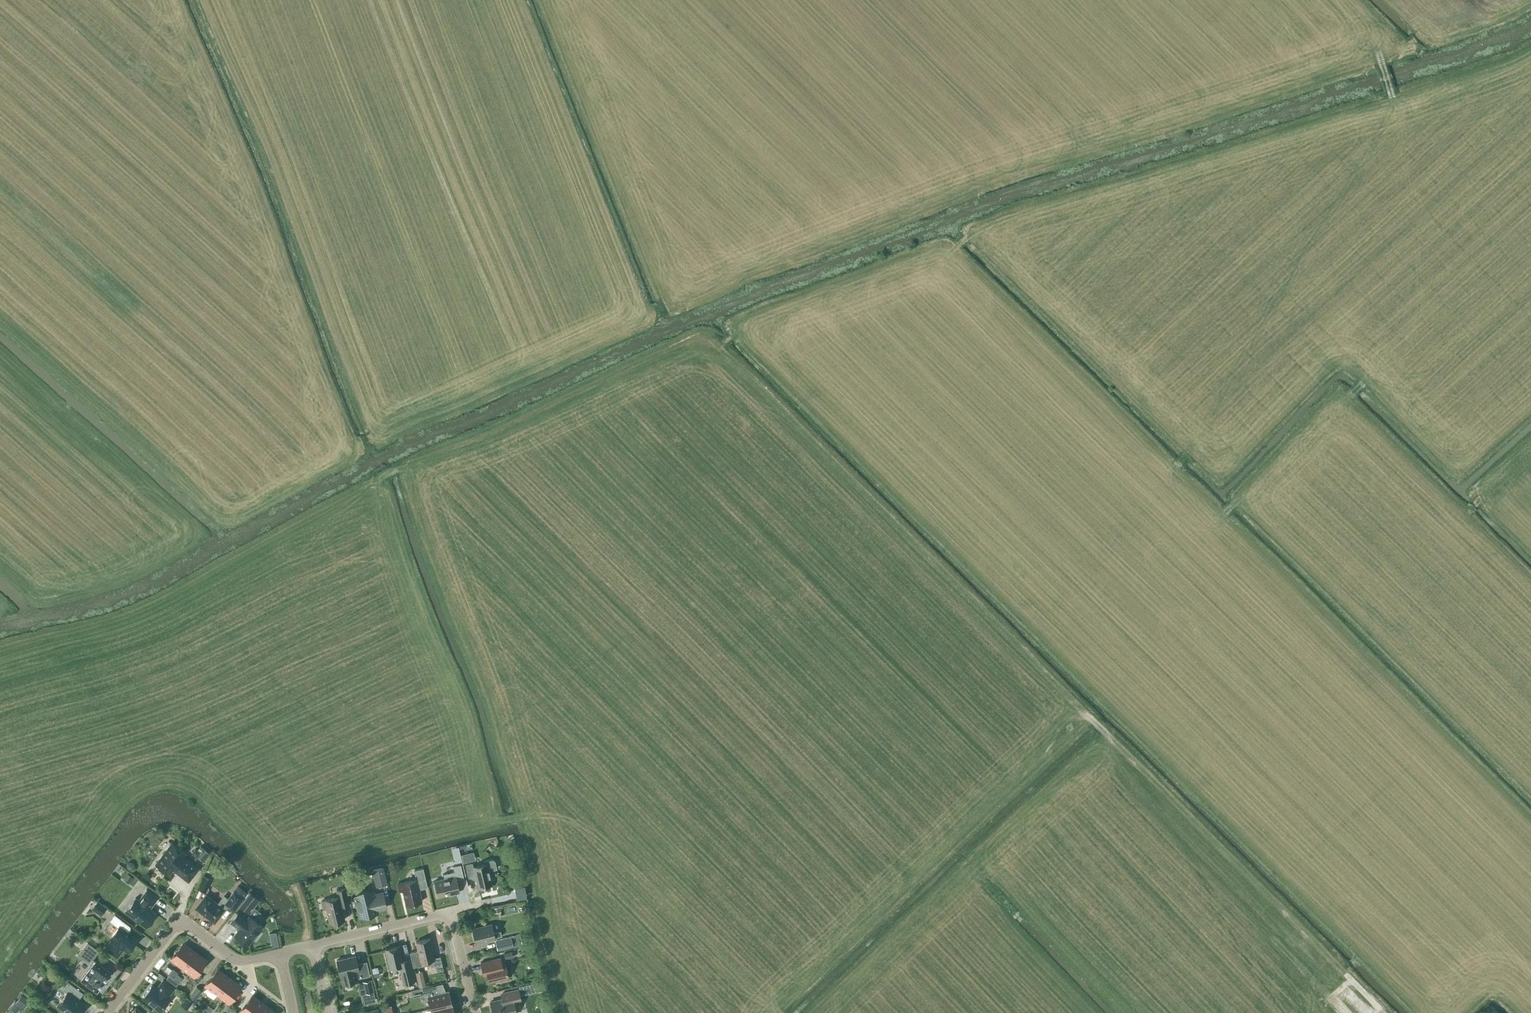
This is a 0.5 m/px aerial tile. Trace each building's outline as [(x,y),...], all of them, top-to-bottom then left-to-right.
[(178,874),(188,881),(198,868),(183,856),(185,853),(171,843),(155,864),(169,874),(172,870),(176,870),(179,873),(178,874)] [(484,864),(473,867),(472,863),(465,864),(468,878),(475,876),(478,888),(492,884),(491,882),(494,878),(490,876),(489,871),(497,869),(495,861),(493,859),(483,861),(484,864)] [(443,874),(444,879),(434,881),(438,896),(451,893),(452,894),(459,892),(456,880),(464,878),(460,864),(453,866),(454,871),(443,874)] [(383,867),(372,870),(376,887),(387,884),(383,867)] [(403,891),(406,905),(422,901),(419,889),(427,887),(423,868),(414,870),(416,879),(397,884),(399,892),(403,891)] [(128,874),(124,879),(129,883),(133,878),(128,874)] [(203,875),(198,888),(206,891),(211,878),(203,875)] [(247,893),(238,886),(227,899),(224,896),(218,904),(205,895),(196,908),(214,922),(224,909),(222,907),(224,904),(233,911),(243,898),(247,893)] [(327,909),(330,923),(344,920),(341,906),(349,904),(345,888),(337,890),(338,897),(321,901),(323,910),(322,910),(327,909)] [(135,898),(125,911),(146,927),(156,914),(150,909),(158,898),(147,890),(138,900),(135,898)] [(356,896),(360,916),(377,912),(376,909),(385,907),(382,893),(373,896),(372,893),(363,891),(356,896)] [(97,900),(94,904),(100,909),(97,913),(101,916),(104,911),(107,907),(97,900)] [(243,901),(239,906),(248,913),(252,908),(243,901)] [(240,928),(234,935),(247,945),(253,938),(254,939),(259,933),(257,932),(262,926),(249,916),(247,918),(239,912),(231,922),(236,926),(237,925),(240,928)] [(117,957),(123,948),(127,951),(136,939),(125,931),(129,926),(115,915),(110,921),(118,927),(110,938),(112,940),(105,948),(117,957)] [(491,925),(472,929),(475,942),(501,936),(500,931),(493,933),(491,925)] [(276,932),(269,933),(272,947),(279,945),(276,932)] [(511,936),(495,940),(498,950),(513,947),(522,944),(519,934),(511,936)] [(429,939),(416,942),(418,951),(409,952),(413,967),(422,965),(421,962),(429,960),(430,967),(435,965),(437,971),(443,970),(440,956),(434,958),(429,939)] [(92,965),(81,980),(97,992),(111,973),(95,961),(93,959),(99,951),(88,943),(78,955),(92,965)] [(194,952),(183,944),(171,960),(182,968),(194,952)] [(385,949),(389,969),(399,967),(403,984),(414,982),(409,959),(402,961),(399,946),(385,949)] [(512,951),(503,953),(505,960),(513,958),(512,951)] [(193,976),(205,960),(194,952),(182,968),(193,976)] [(356,956),(336,960),(342,985),(357,981),(357,979),(370,976),(366,961),(357,963),(356,956)] [(507,978),(508,977),(505,963),(502,964),(500,958),(480,963),(483,972),(486,972),(489,982),(501,979),(503,980),(506,980),(507,978)] [(178,973),(173,969),(166,978),(171,982),(177,974),(178,973)] [(206,986),(216,994),(228,978),(218,970),(206,986)] [(176,986),(182,978),(177,974),(171,982),(176,986)] [(423,977),(417,978),(419,987),(424,986),(425,986),(423,977)] [(228,978),(216,994),(227,1002),(239,986),(228,978)] [(362,981),(364,993),(373,991),(370,979),(362,981)] [(157,989),(152,985),(142,997),(160,1011),(169,999),(167,997),(174,988),(163,980),(158,986),(159,987),(157,989)] [(68,1012),(80,1012),(85,1006),(79,1001),(79,999),(83,993),(69,982),(63,989),(67,992),(57,1005),(68,1012)] [(430,1008),(430,1009),(452,1003),(451,1003),(448,991),(434,994),(432,985),(414,989),(415,996),(419,995),(419,996),(427,994),(430,1008)] [(525,985),(518,987),(520,995),(527,993),(525,985)] [(196,987),(189,996),(195,1001),(202,991),(196,987)] [(490,1002),(493,1012),(516,1012),(513,1002),(518,1001),(516,990),(502,993),(503,999),(490,1002)] [(22,994),(15,1002),(21,1007),(24,1009),(30,1001),(22,994)] [(186,996),(182,1001),(189,1007),(193,1002),(186,996)] [(241,1012),(256,1012),(263,1004),(252,996),(240,1012),(241,1012)] [(452,1004),(452,1003),(430,1009),(431,1012),(453,1012),(451,1004),(452,1004)] [(256,1012),(273,1012),(274,1012),(263,1004),(256,1012)]
